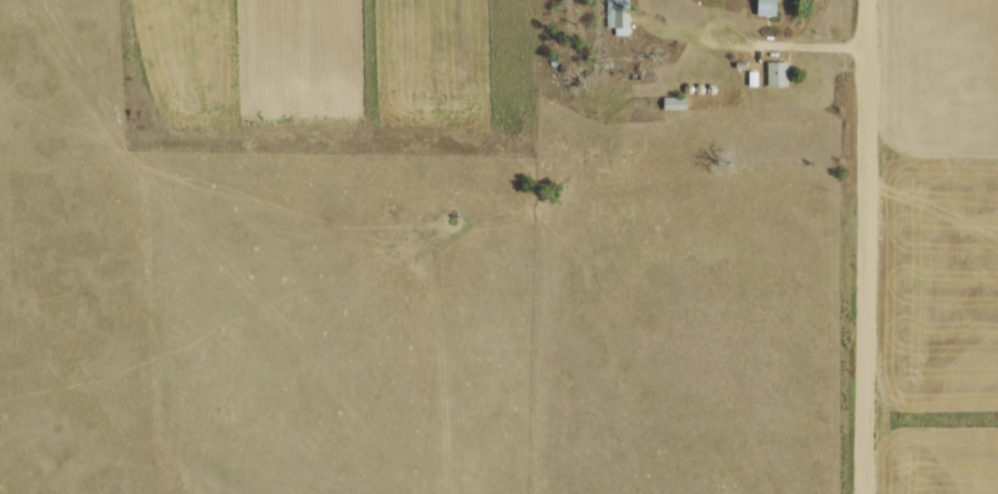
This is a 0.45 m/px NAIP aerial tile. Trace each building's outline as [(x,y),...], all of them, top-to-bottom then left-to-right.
[(606,25),(615,25),(615,33),(628,33),(628,0),(606,0),(606,25)] [(757,12),(778,12),(778,0),(757,0),(757,12)] [(767,61),(768,84),(787,83),(786,60),(767,61)] [(748,70),(748,84),(757,84),(757,71),(748,70)] [(691,91),(692,90),(693,89),(693,87),(693,85),(693,83),(691,82),(690,81),(688,81),(687,81),(685,82),(684,84),(683,85),(683,87),(683,88),(684,90),(686,91),(687,91),(689,91),(691,91)] [(702,91),(704,90),(705,89),(705,87),(705,86),(704,84),(703,83),(702,82),(700,82),(698,82),(697,83),(696,84),(695,85),(695,87),(695,89),(696,90),(697,91),(699,92),(701,92),(702,91)] [(713,92),(715,91),(716,89),(716,88),(716,86),(716,84),(714,83),(713,82),(711,82),(709,82),(708,83),(707,84),(706,86),(706,87),(706,89),(707,90),(709,92),(710,92),(712,92),(713,92)] [(664,97),(665,108),(687,106),(687,95),(664,97)]
